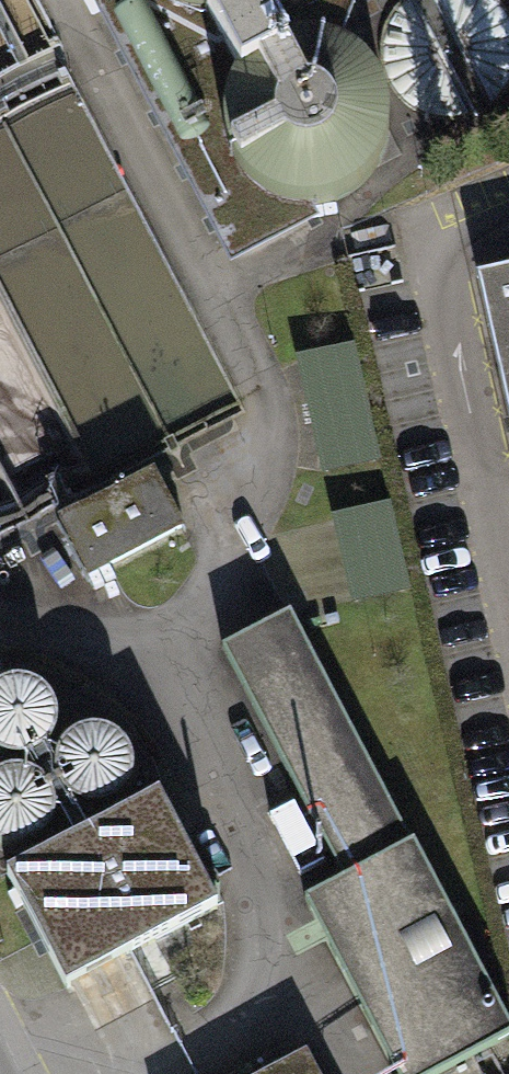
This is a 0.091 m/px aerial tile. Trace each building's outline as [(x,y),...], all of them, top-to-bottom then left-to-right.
[(274,21),(317,7),(315,0),(150,0),(217,212),(324,178),(274,21)] [(474,266),(508,434),(508,259),(474,266)] [(301,360),(328,476),(387,463),(360,347),(301,360)] [(60,522),(92,588),(192,540),(159,473),(60,522)] [(398,505),(336,517),(354,605),(416,593),(398,505)] [(294,625),(229,657),(340,891),(311,905),(392,1073),(455,1073),(499,1053),(294,625)] [(158,795),(14,874),(77,987),(221,907),(158,795)] [(287,1073),(317,1073),(311,1062),(287,1073)]
